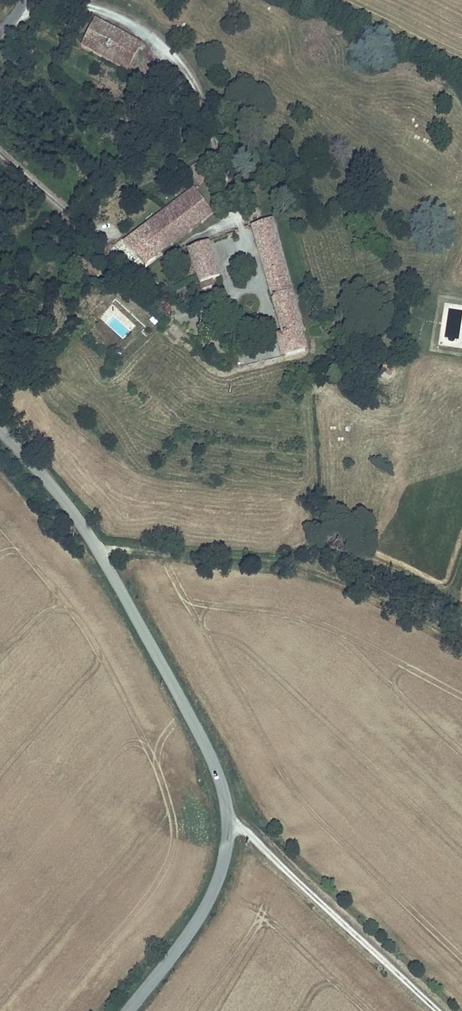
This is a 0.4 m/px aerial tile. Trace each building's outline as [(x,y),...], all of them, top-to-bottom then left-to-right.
[(141,41),(94,16),(82,39),(129,64),(141,41)] [(192,168),(200,183),(210,176),(204,159),(192,168)] [(212,211),(193,186),(121,240),(143,263),(212,211)] [(302,328),(272,217),(249,224),(279,332),(274,333),(280,355),(306,348),(300,329),(302,328)] [(219,274),(208,241),(187,248),(201,289),(213,285),(211,277),(219,274)] [(391,375),(382,370),(377,378),(386,384),(391,375)]
